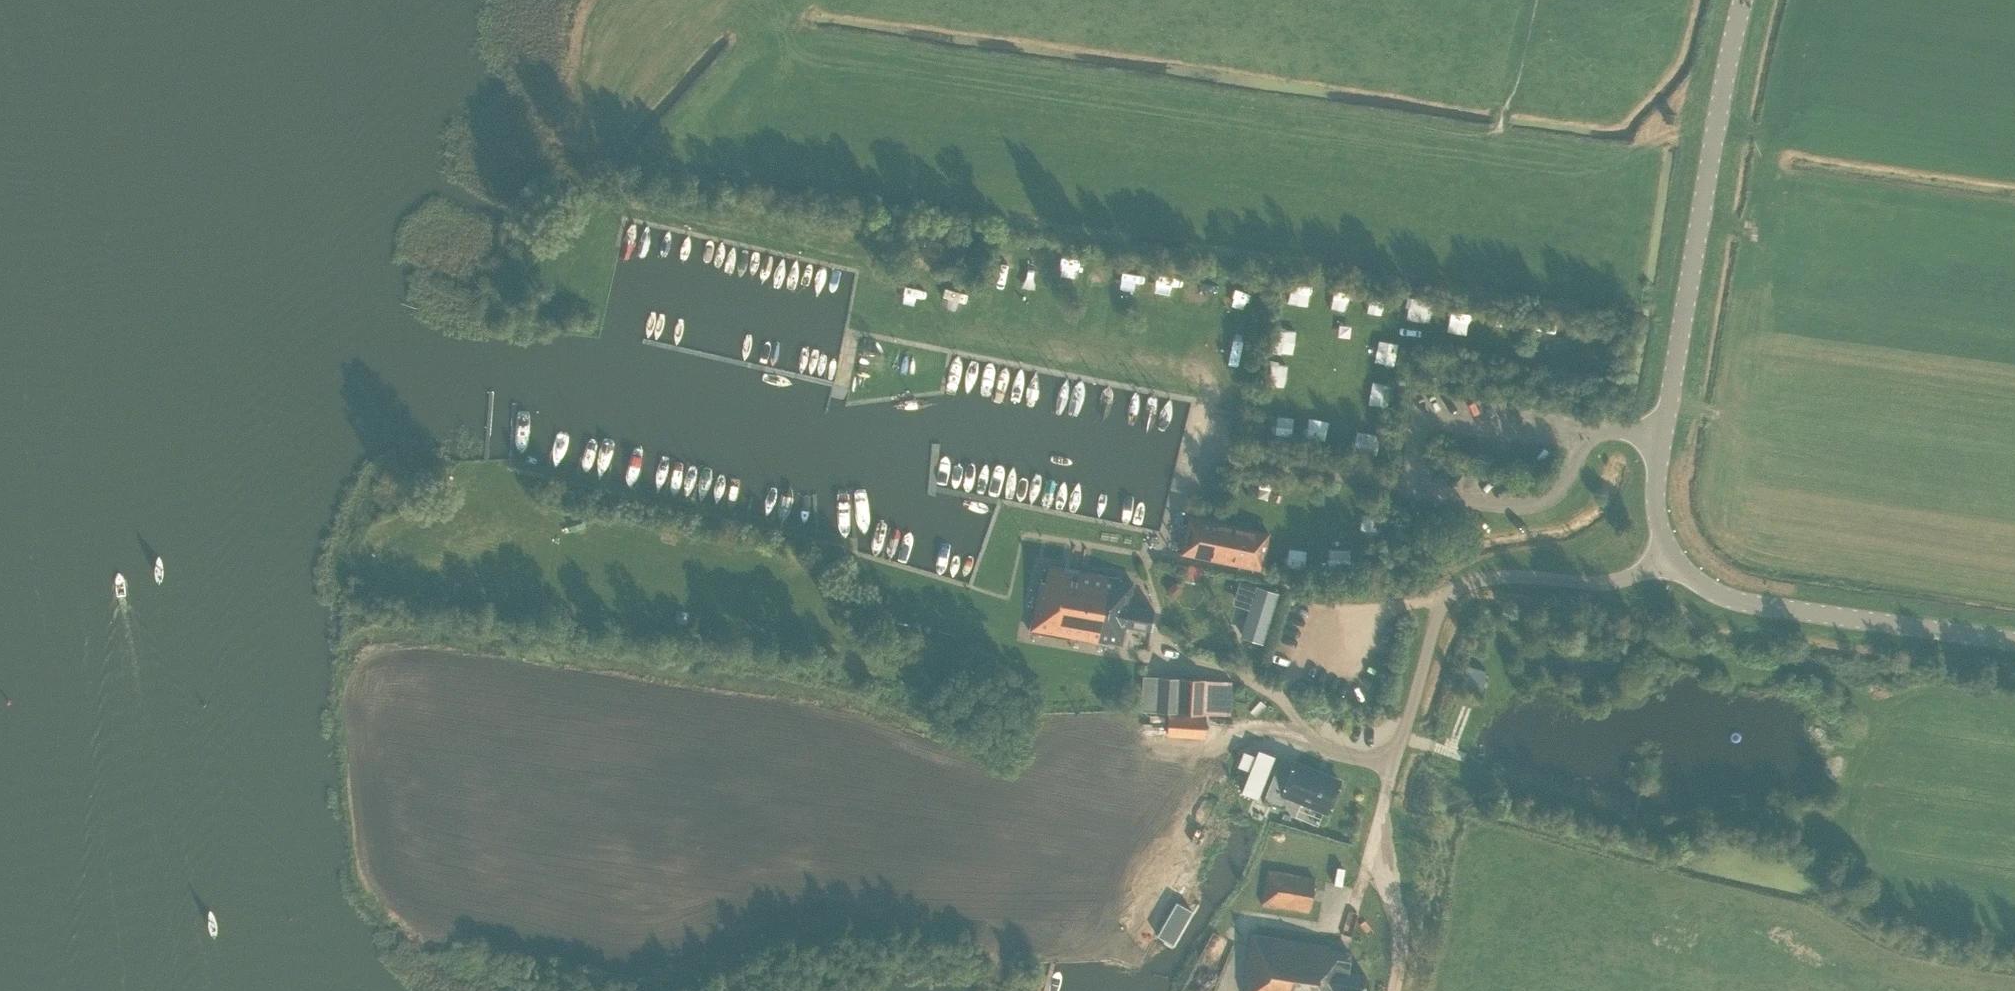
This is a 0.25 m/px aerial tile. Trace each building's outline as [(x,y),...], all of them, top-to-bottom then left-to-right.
[(1667,122),(1674,123),(1675,115),(1668,113),(1667,122)] [(1053,252),(1051,268),(1073,271),(1075,255),(1053,252)] [(1121,264),(1119,282),(1137,284),(1140,267),(1121,264)] [(979,285),(996,288),(1000,270),(983,266),(979,285)] [(892,284),(914,288),(916,273),(895,269),(892,284)] [(1182,273),(1179,288),(1198,291),(1200,276),(1182,273)] [(1304,311),(1303,278),(1277,279),(1278,312),(1304,311)] [(1210,282),(1210,305),(1243,306),(1244,283),(1210,282)] [(1325,284),(1321,305),(1342,309),(1345,287),(1325,284)] [(1365,291),(1364,314),(1381,315),(1383,292),(1365,291)] [(1422,317),(1423,294),(1402,293),(1401,316),(1422,317)] [(1446,324),(1468,326),(1469,306),(1447,304),(1446,324)] [(1526,316),(1524,326),(1547,330),(1549,320),(1526,316)] [(1284,353),(1290,329),(1268,323),(1262,347),(1284,353)] [(1241,343),(1244,327),(1232,325),(1229,341),(1241,343)] [(1364,364),(1389,365),(1389,336),(1365,336),(1364,364)] [(1220,382),(1230,384),(1235,356),(1226,354),(1220,382)] [(1278,385),(1281,361),(1260,358),(1256,382),(1278,385)] [(922,377),(922,359),(909,359),(908,377),(922,377)] [(1366,378),(1360,400),(1378,405),(1384,382),(1366,378)] [(1267,404),(1265,425),(1286,427),(1289,407),(1267,404)] [(1301,417),(1302,438),(1324,437),(1324,417),(1301,417)] [(1366,451),(1372,431),(1351,424),(1345,444),(1366,451)] [(1248,494),(1265,496),(1267,478),(1250,476),(1248,494)] [(1189,516),(1181,553),(1261,569),(1267,541),(1235,535),(1237,526),(1189,516)] [(1347,541),(1319,540),(1318,564),(1347,565),(1347,541)] [(1029,631),(1108,644),(1108,642),(1122,644),(1126,625),(1151,629),(1155,610),(1129,606),(1133,583),(1119,580),(1119,577),(1049,565),(1045,582),(1040,581),(1029,631)] [(1169,588),(1168,593),(1170,595),(1175,595),(1180,590),(1180,585),(1178,583),(1173,584),(1169,588)] [(1280,595),(1247,585),(1242,603),(1258,607),(1249,638),(1266,643),(1280,595)] [(1177,699),(1178,678),(1143,676),(1141,710),(1176,713),(1177,699)] [(1205,679),(1178,678),(1177,699),(1176,713),(1203,714),(1203,713),(1224,714),(1226,681),(1205,680),(1205,679)] [(1206,715),(1167,713),(1166,736),(1204,738),(1206,715)] [(1258,798),(1274,757),(1258,750),(1241,791),(1258,798)] [(1294,765),(1279,759),(1263,800),(1282,807),(1287,796),(1327,812),(1340,780),(1295,762),(1294,765)] [(1262,904),(1309,911),(1315,878),(1268,870),(1262,904)] [(1176,903),(1155,937),(1174,949),(1194,914),(1176,903)] [(1350,953),(1329,949),(1330,946),(1252,934),(1244,985),(1249,985),(1248,990),(1337,990),(1342,990),(1363,990),(1366,975),(1347,972),(1350,953)] [(1217,953),(1204,946),(1181,989),(1186,990),(1204,990),(1208,983),(1202,980),(1217,953)]
